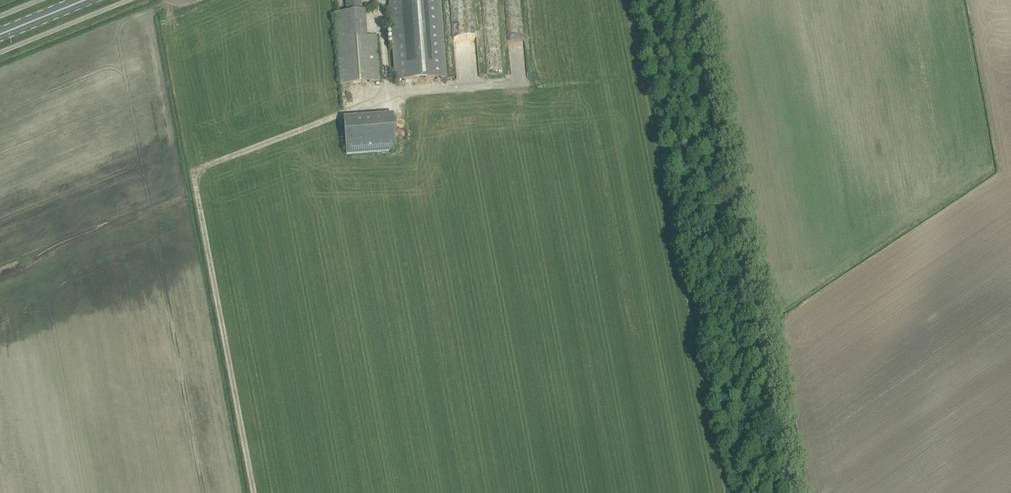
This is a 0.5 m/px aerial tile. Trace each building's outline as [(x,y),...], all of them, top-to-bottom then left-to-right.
[(347,3),(352,2),(352,12),(359,11),(359,0),(347,0),(347,3)] [(446,76),(440,0),(389,0),(395,80),(446,76)] [(341,84),(380,81),(376,36),(367,37),(365,11),(359,11),(352,12),(336,13),(341,84)] [(394,113),(344,117),(347,155),(397,151),(394,113)]
